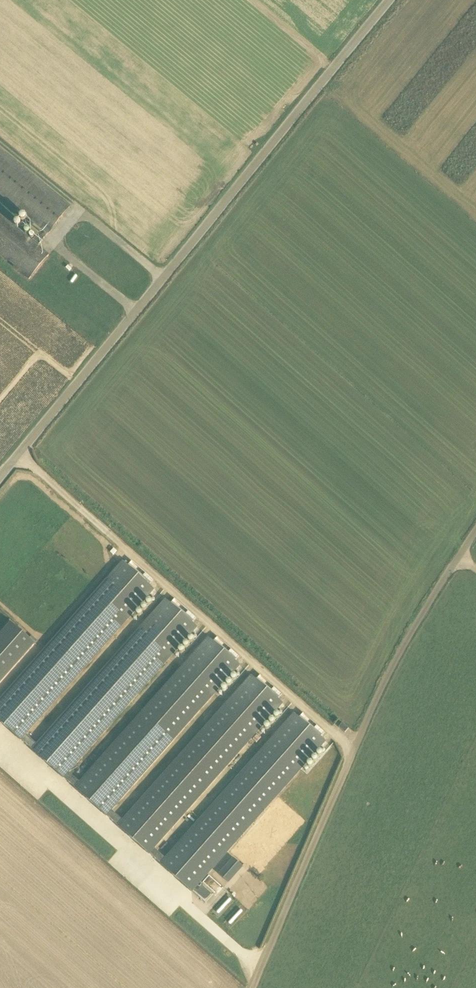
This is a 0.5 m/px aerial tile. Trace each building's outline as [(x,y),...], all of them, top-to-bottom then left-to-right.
[(0,150),(0,194),(27,216),(16,230),(0,217),(0,253),(14,265),(13,266),(29,280),(49,256),(38,246),(49,233),(70,208),(0,150)] [(81,782),(69,772),(197,628),(165,599),(37,744),(27,734),(155,590),(149,585),(123,561),(0,699),(0,722),(21,741),(22,740),(32,749),(31,750),(64,779),(64,778),(76,789),(107,816),(118,825),(117,826),(149,854),(150,854),(161,863),(160,864),(193,893),(326,742),(294,713),(165,858),(155,849),(284,704),(251,675),(123,820),(112,811),(241,666),(209,638),(81,782)] [(35,644),(11,622),(0,634),(0,683),(35,644)] [(339,727),(345,732),(349,728),(343,723),(339,727)] [(227,867),(219,875),(230,884),(237,876),(227,867)] [(199,886),(193,892),(206,903),(213,895),(202,885),(200,887),(199,886)]
